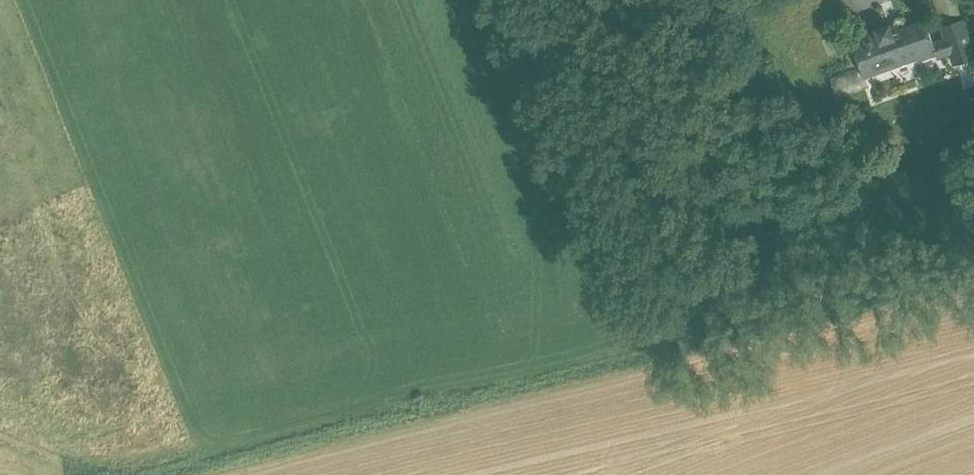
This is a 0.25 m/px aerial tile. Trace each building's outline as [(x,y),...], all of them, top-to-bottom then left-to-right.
[(854,41),(865,73),(875,70),(873,62),(893,55),(894,60),(917,52),(919,60),(937,53),(939,57),(953,52),(957,63),(973,58),(973,47),(964,18),(944,25),(948,37),(935,41),(928,21),(895,32),(892,24),(878,29),(879,32),(854,41)]
